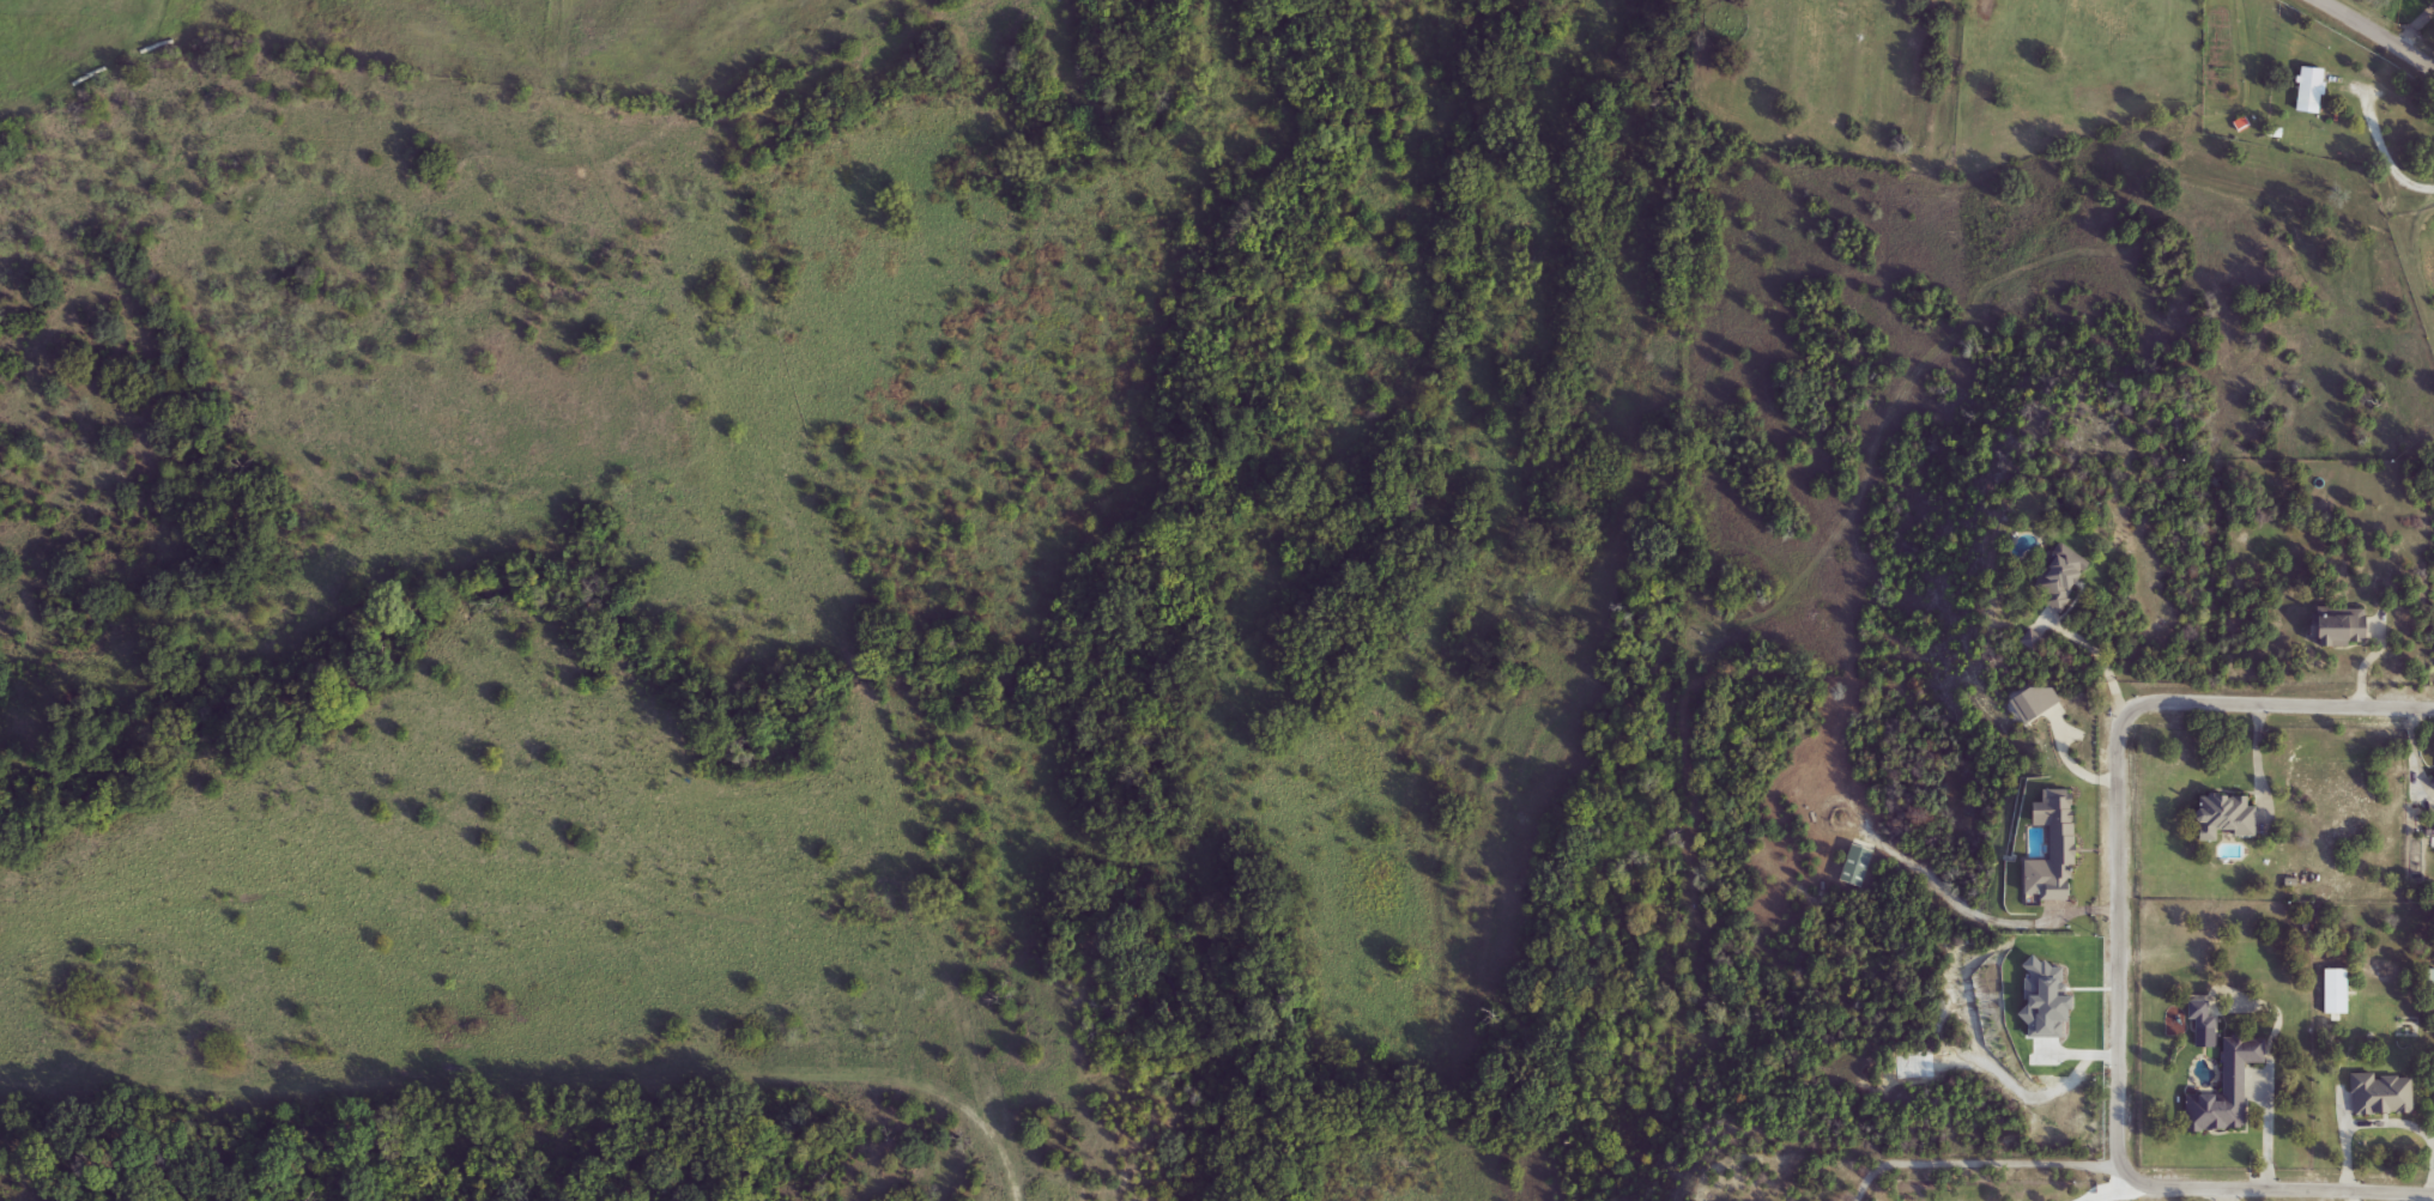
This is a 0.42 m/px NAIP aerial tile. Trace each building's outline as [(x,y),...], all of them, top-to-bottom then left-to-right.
[(2320,116),(2296,113),(2303,67),(2326,71),(2320,116)] [(2091,565),(2067,614),(2049,605),(2054,596),(2041,590),(2060,551),(2091,565)] [(2321,612),(2371,611),(2372,645),(2323,648),(2321,612)] [(2253,797),(2253,807),(2260,807),(2259,836),(2222,835),(2221,843),(2204,842),(2205,796),(2253,797)] [(2215,1000),(2217,1036),(2196,1038),(2192,1002),(2215,1000)] [(2227,1036),(2268,1037),(2268,1063),(2250,1063),(2248,1132),(2188,1132),(2188,1096),(2226,1096),(2227,1036)] [(2354,1115),(2354,1075),(2416,1075),(2416,1115),(2354,1115)]
